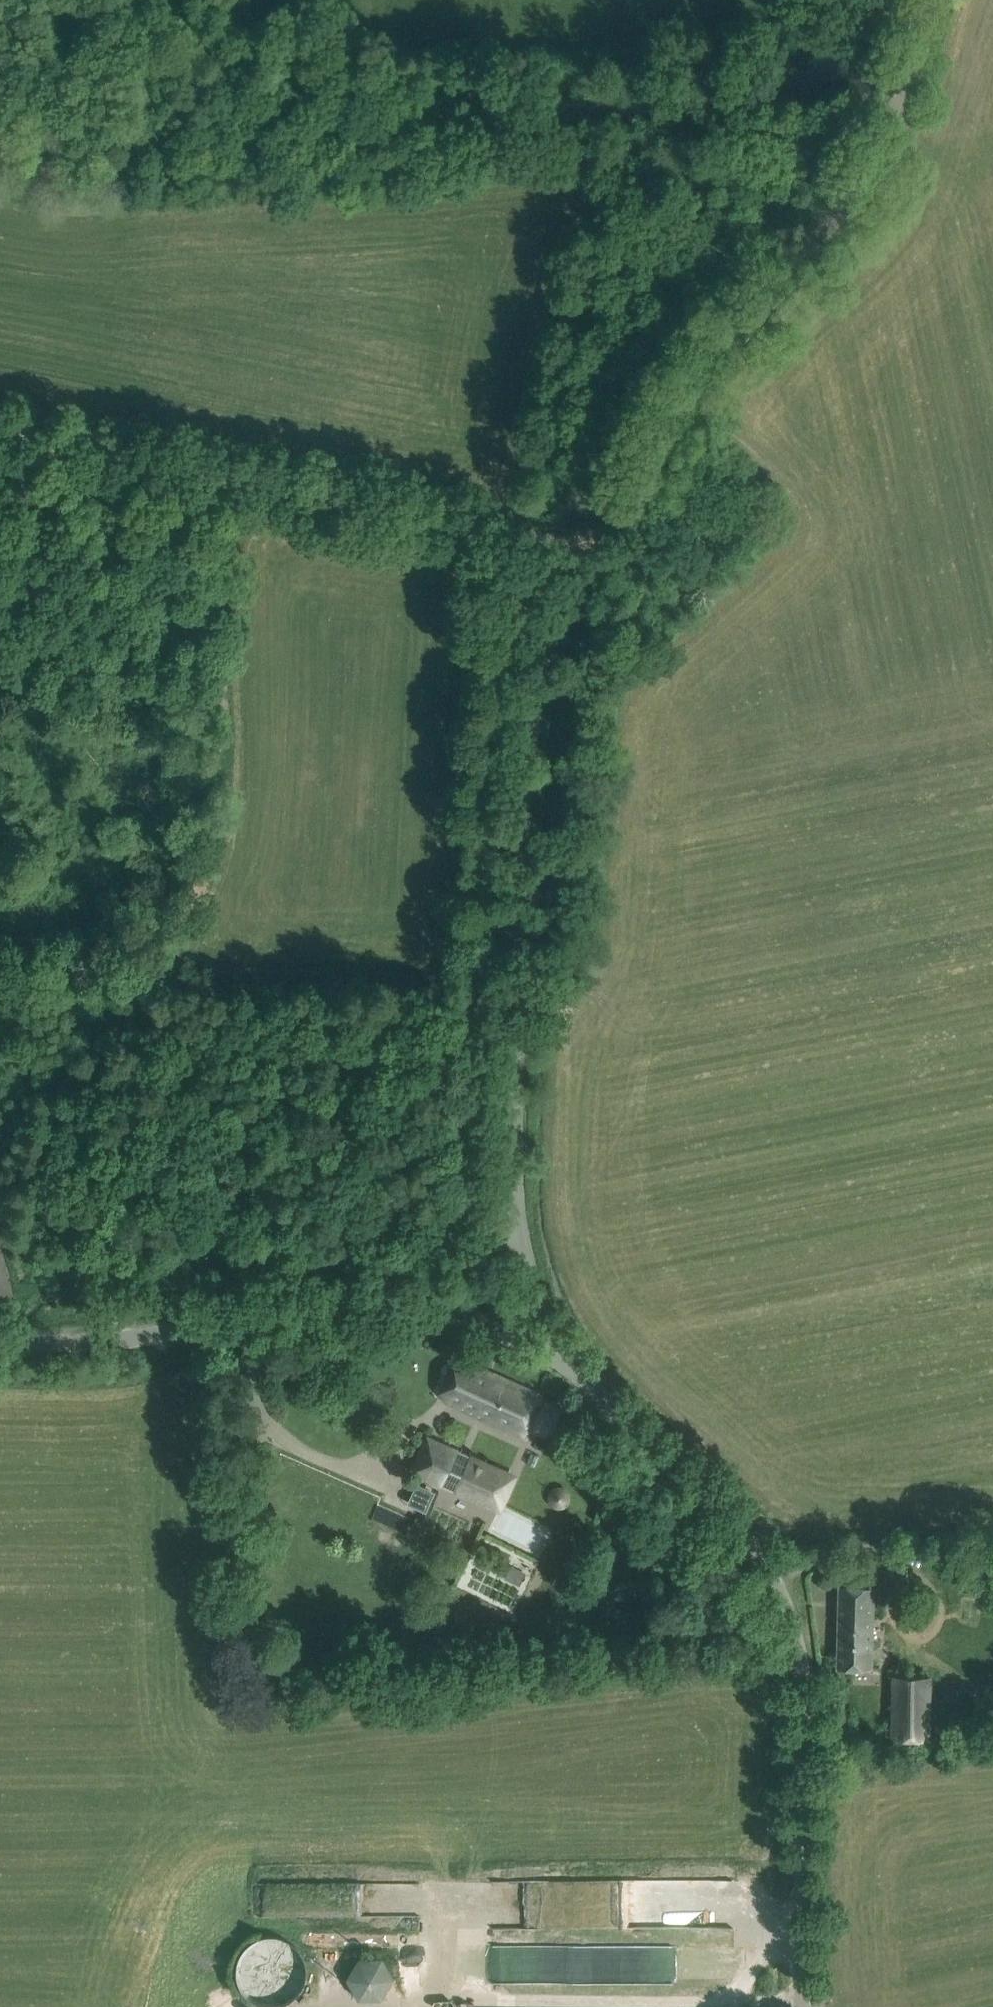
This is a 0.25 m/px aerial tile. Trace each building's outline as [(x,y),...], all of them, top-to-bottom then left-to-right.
[(447,1402),(524,1436),(543,1395),(465,1360),(447,1402)] [(421,1473),(494,1506),(497,1498),(508,1473),(435,1441),(421,1473)] [(407,1503),(427,1511),(436,1491),(416,1483),(407,1503)] [(837,1668),(872,1669),(874,1587),(839,1586),(837,1668)] [(892,1737),(929,1738),(930,1676),(893,1676),(892,1737)] [(732,1899),(755,1900),(756,1880),(733,1879),(732,1899)] [(311,1984),(305,1956),(293,1959),(289,1938),(279,1940),(282,1955),(271,1957),(273,1963),(258,1967),(264,1994),(311,1984)] [(405,1993),(401,1953),(356,1957),(358,1971),(351,1971),(353,1998),(405,1993)]
